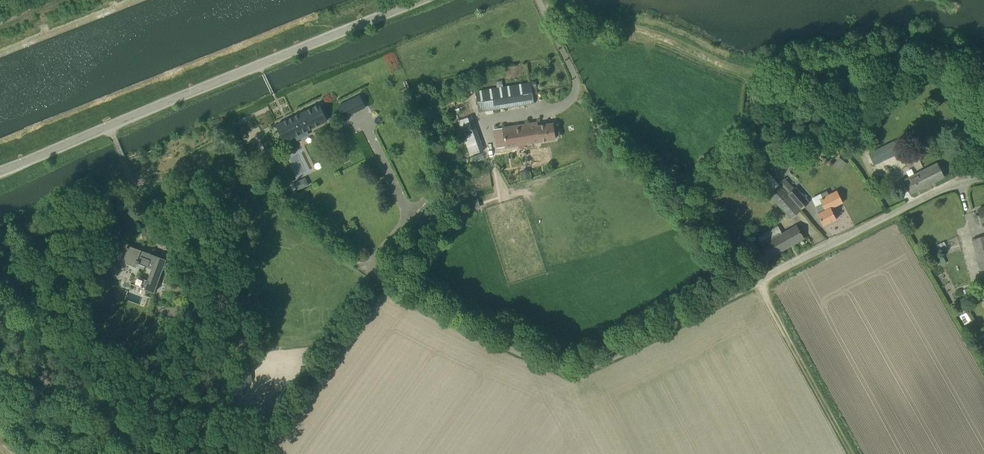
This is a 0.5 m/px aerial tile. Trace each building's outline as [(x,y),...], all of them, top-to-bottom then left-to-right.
[(494,111),(493,109),(534,102),(531,83),(475,91),(478,111),(485,110),(486,113),(487,114),(492,113),(494,111)] [(360,95),(338,106),(344,117),(366,107),(360,95)] [(320,104),(276,125),(284,141),(328,120),(320,104)] [(472,116),(462,119),(473,153),(483,149),(472,116)] [(503,128),(494,129),(497,148),(506,146),(506,147),(555,139),(553,123),(538,125),(537,122),(503,128)] [(754,139),(747,146),(750,150),(757,144),(754,139)] [(874,164),(890,157),(889,157),(884,146),(869,153),(874,164)] [(812,149),(790,163),(792,167),(815,153),(812,149)] [(286,156),(295,175),(309,169),(300,150),(286,156)] [(839,157),(835,163),(842,168),(846,162),(839,157)] [(944,177),(937,163),(904,179),(911,193),(944,177)] [(801,209),(780,185),(771,175),(760,184),(790,218),(801,209)] [(296,190),(311,184),(307,176),(292,183),(296,190)] [(785,178),(779,183),(802,209),(808,204),(785,178)] [(820,199),(822,203),(816,206),(819,212),(817,213),(823,225),(837,219),(831,208),(843,202),(837,190),(829,194),(827,190),(820,194),(822,197),(820,199)] [(696,206),(708,197),(705,192),(692,201),(696,206)] [(778,226),(758,237),(769,257),(803,238),(796,225),(782,233),(778,226)] [(972,239),(974,247),(980,269),(983,268),(983,235),(972,239)] [(147,280),(132,274),(129,283),(154,292),(167,259),(129,245),(125,256),(123,262),(135,266),(136,267),(138,263),(152,268),(147,280)] [(969,323),(975,319),(969,310),(963,314),(969,323)]
